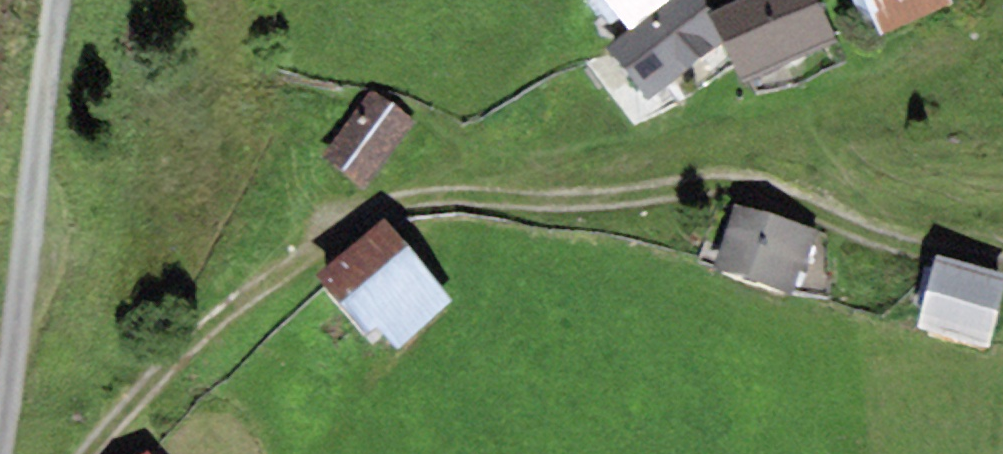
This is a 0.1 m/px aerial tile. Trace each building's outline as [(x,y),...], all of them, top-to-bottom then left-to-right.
[(606,47),(650,100),(723,40),(710,12),(714,11),(704,0),(669,0),(631,30),(606,47)] [(669,0),(607,0),(631,30),(669,0)] [(710,12),(723,40),(742,83),(837,41),(818,0),(738,0),(714,11),(710,12)] [(953,0),(863,0),(882,36),(953,0)] [(362,189),(414,121),(373,90),(321,159),(362,189)] [(817,230),(734,204),(721,245),(713,270),(792,295),(800,270),(804,271),(817,230)] [(453,301),(384,218),(316,275),(367,337),(379,327),(397,348),(453,301)] [(936,255),(917,329),(989,348),(1002,292),(1002,273),(936,255)]
